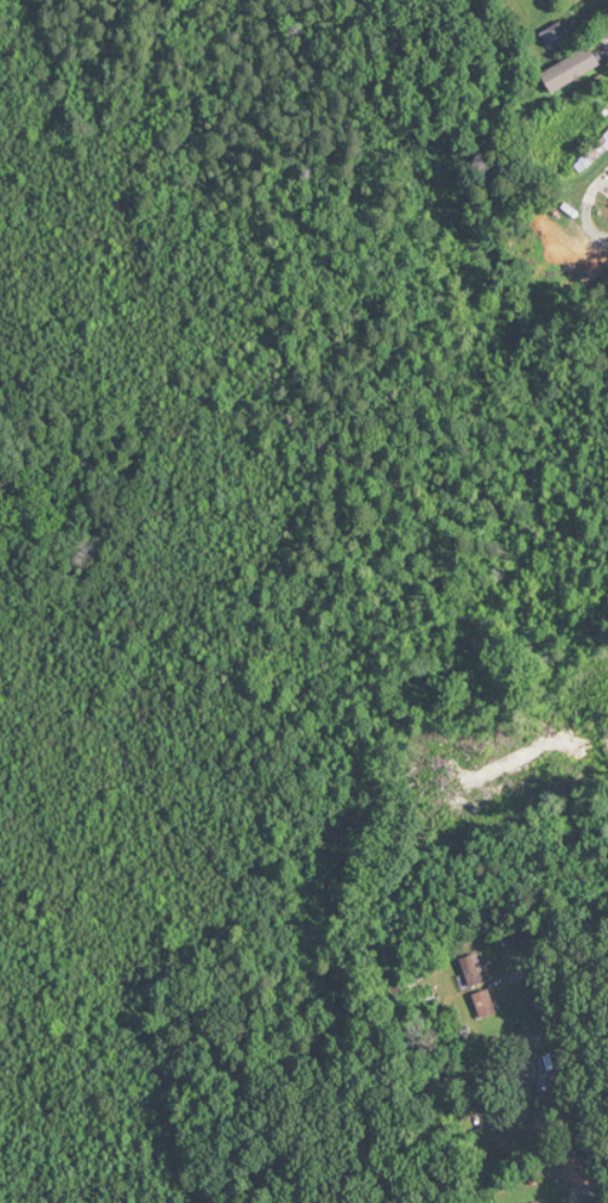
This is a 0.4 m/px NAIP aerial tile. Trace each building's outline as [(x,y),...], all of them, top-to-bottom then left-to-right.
[(548,31),(558,50),(583,37),(572,18),(548,31)] [(559,93),(607,64),(597,44),(547,73),(559,93)] [(591,170),(607,158),(607,142),(583,160),(591,170)]
